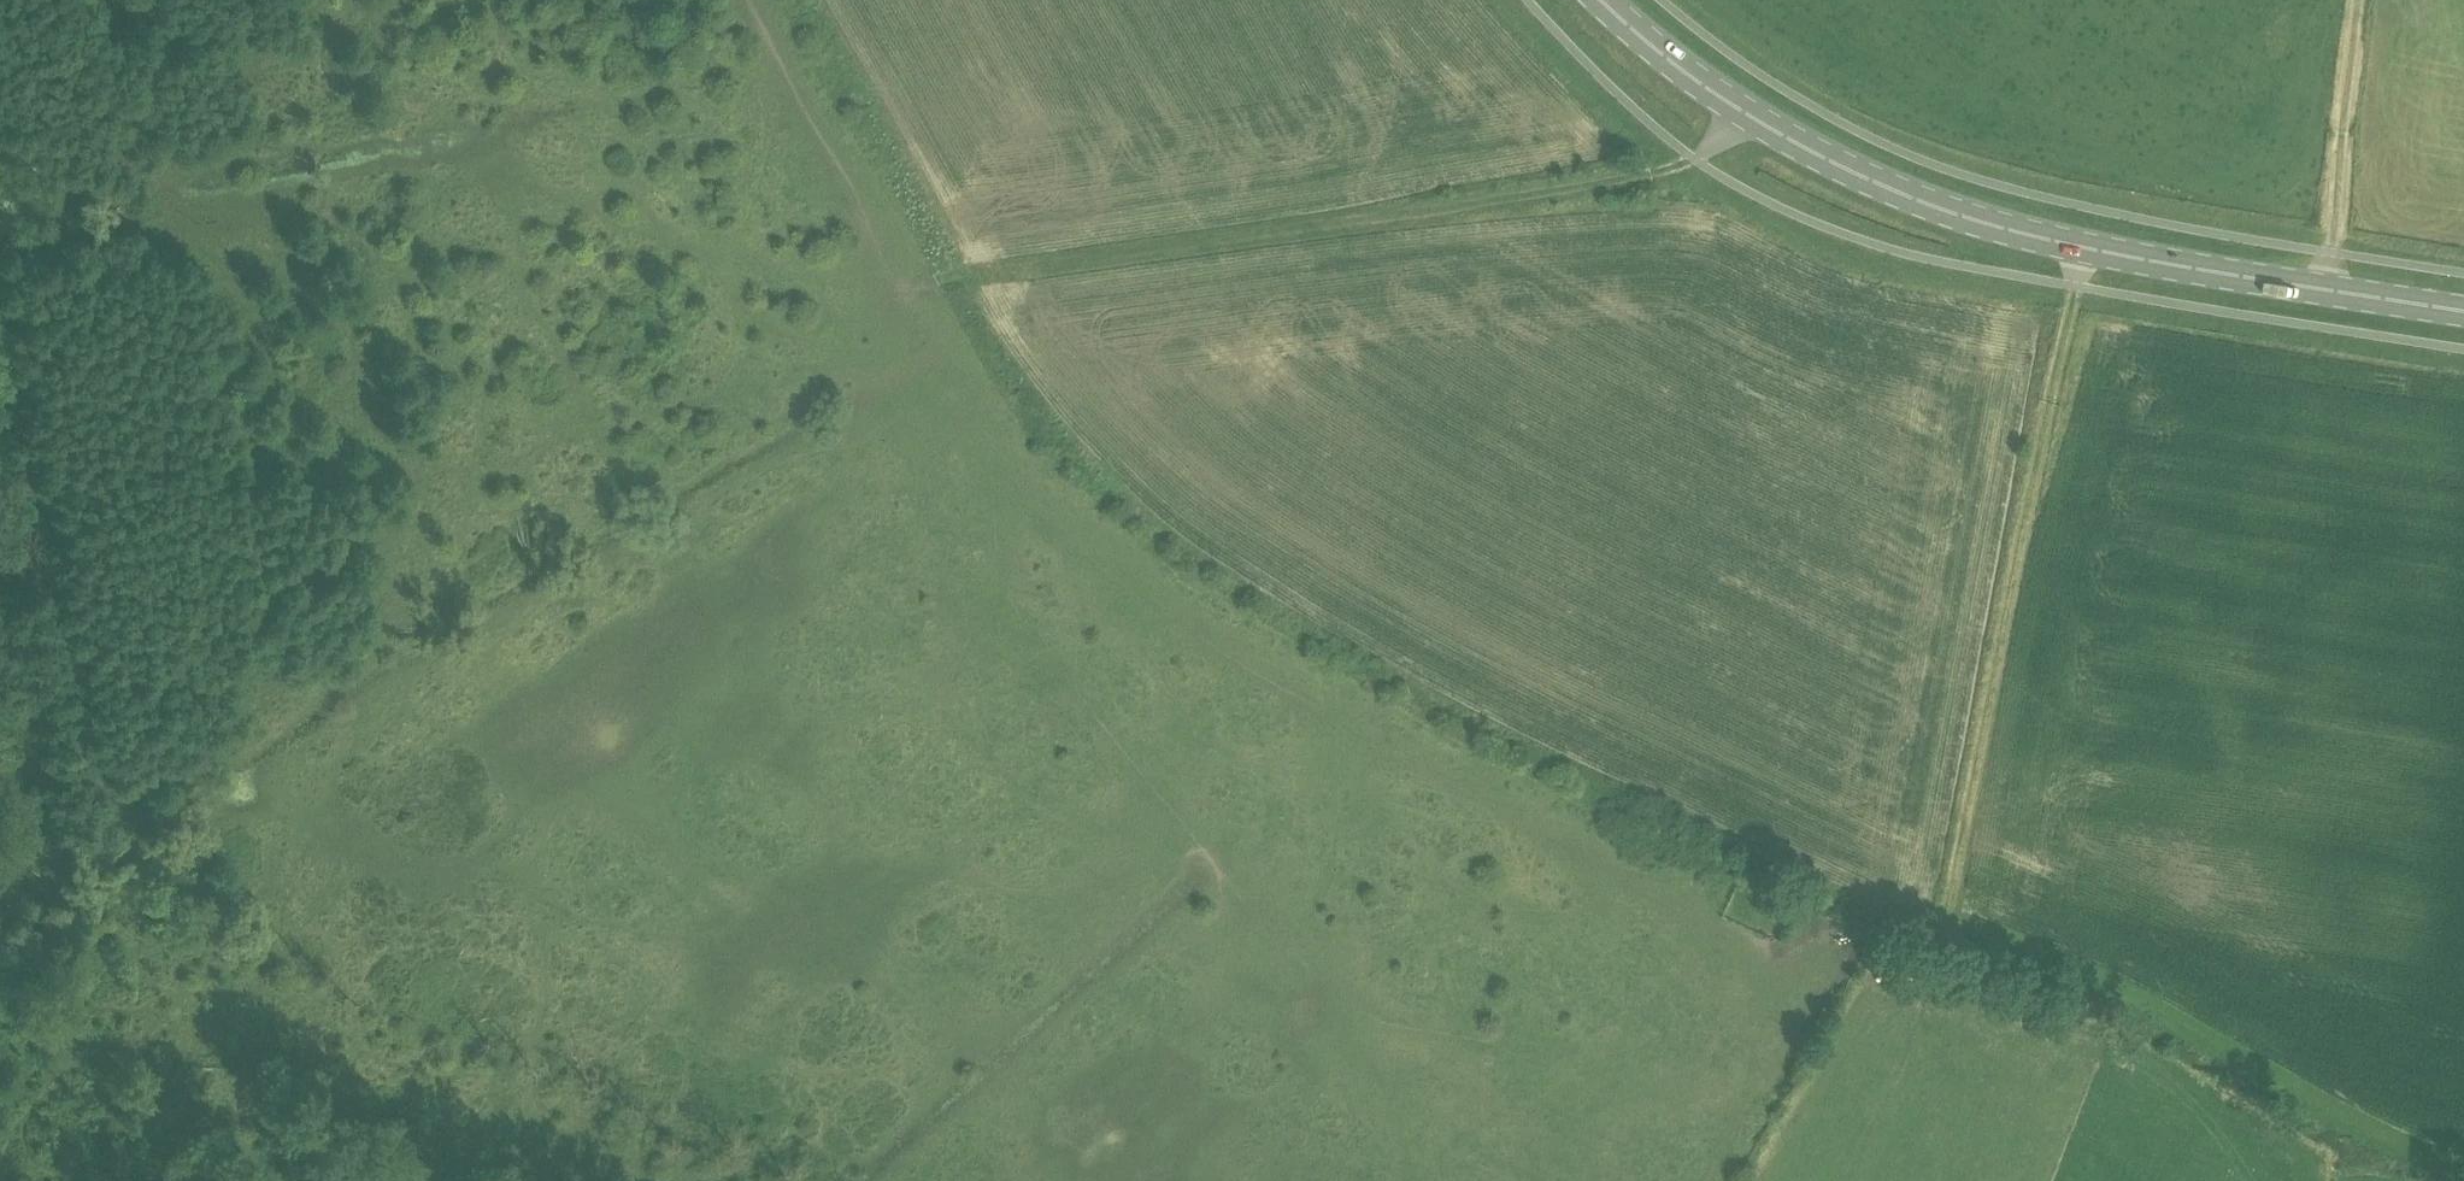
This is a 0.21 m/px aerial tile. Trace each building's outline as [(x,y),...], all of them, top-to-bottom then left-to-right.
[(1323,195),(1294,198),(1295,209),(1324,205),(1323,195)]
